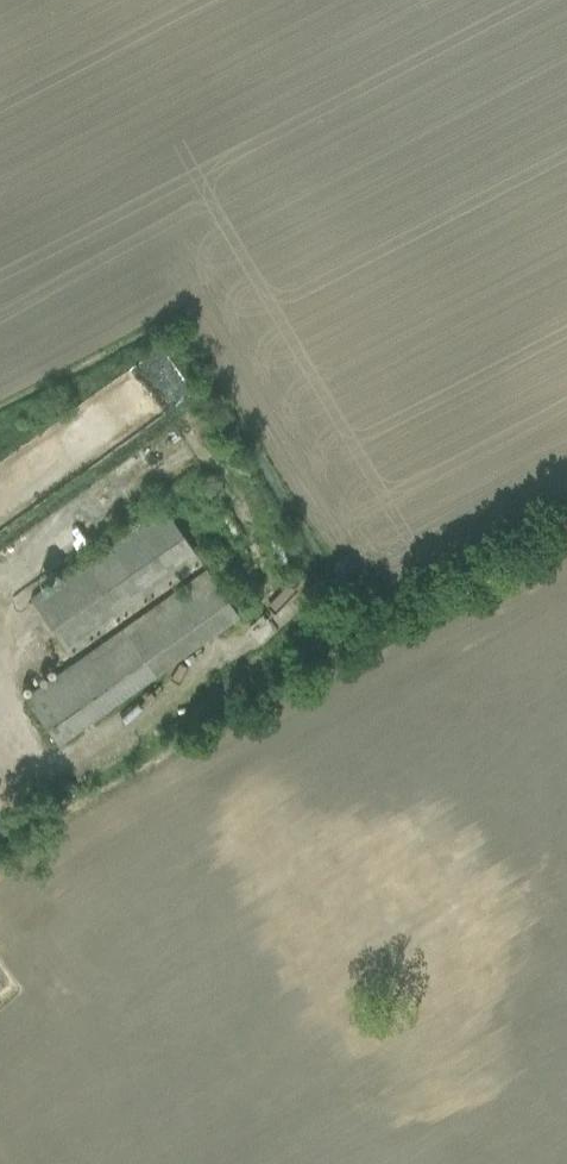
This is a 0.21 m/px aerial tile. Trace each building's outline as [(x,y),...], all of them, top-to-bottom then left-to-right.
[(29,597),(70,655),(202,563),(161,505),(29,597)] [(48,534),(60,556),(97,537),(86,515),(48,534)] [(25,696),(58,743),(238,615),(205,568),(25,696)]
